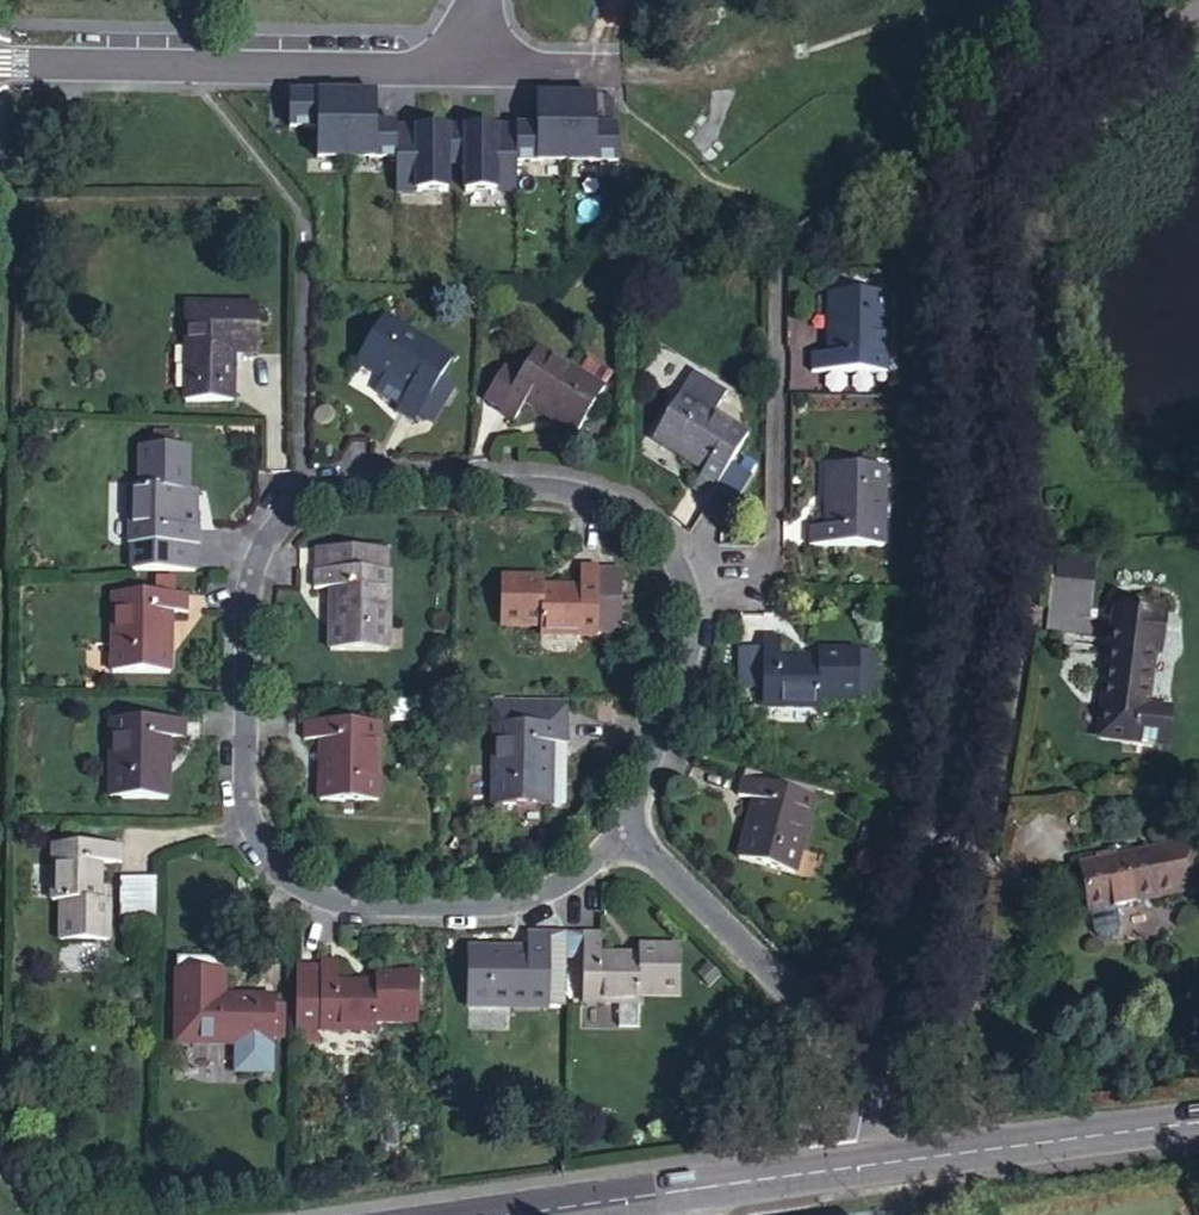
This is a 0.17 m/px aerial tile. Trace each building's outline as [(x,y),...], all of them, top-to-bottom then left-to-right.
[(374,126),(375,96),(288,94),(287,124),(315,125),(314,156),(395,158),(395,126),(374,126)] [(533,131),(515,131),(514,163),(565,164),(564,100),(534,99),(533,131)] [(594,131),(594,100),(564,100),(565,164),(613,163),(613,130),(594,131)] [(594,131),(613,130),(612,101),(594,100),(594,131)] [(447,129),(395,130),(395,193),(448,193),(447,129)] [(514,163),(515,131),(462,129),(461,193),(514,194),(514,163)] [(838,353),(816,353),(815,373),(889,374),(891,294),(837,294),(835,320),(840,320),(838,353)] [(248,349),(249,304),(177,303),(175,398),(223,399),(225,347),(248,349)] [(406,431),(448,369),(384,325),(359,358),(387,379),(383,384),(405,399),(391,420),(406,431)] [(537,344),(491,405),(508,417),(521,400),(543,417),(548,412),(572,430),(600,393),(537,344)] [(693,376),(680,393),(707,413),(719,396),(693,376)] [(703,498),(745,442),(707,413),(680,393),(654,428),(681,448),(677,454),(701,472),(689,487),(703,498)] [(136,435),(135,451),(153,452),(154,436),(136,435)] [(109,547),(182,549),(182,532),(158,530),(158,495),(166,494),(167,452),(153,452),(135,451),(121,451),(119,488),(111,489),(109,547)] [(833,544),(811,543),(809,560),(886,562),(887,482),(831,482),(829,509),(835,509),(833,544)] [(388,648),(391,545),(319,543),(315,586),(342,585),(340,619),(335,619),(333,646),(388,648)] [(593,590),(593,585),(575,586),(572,608),(536,608),(537,599),(498,598),(496,641),(536,643),(537,652),(617,653),(619,590),(593,590)] [(107,670),(164,672),(165,649),(157,648),(160,615),(180,616),(181,595),(110,594),(107,670)] [(1167,607),(1105,607),(1103,693),(1102,726),(1167,728),(1168,694),(1151,693),(1154,642),(1166,642),(1167,607)] [(781,647),(763,647),(762,717),(817,719),(818,709),(879,709),(882,663),(816,661),(816,670),(781,670),(781,647)] [(557,704),(480,703),(478,729),(487,728),(486,808),(555,809),(557,704)] [(104,802),(160,804),(161,781),(155,780),(156,742),(177,742),(178,725),(107,723),(104,802)] [(376,808),(378,729),(301,726),(300,745),(323,747),(321,781),(315,781),(314,805),(376,808)] [(742,842),(736,863),(788,879),(811,806),(743,782),(738,803),(756,808),(745,844),(742,842)] [(1187,878),(1173,832),(1145,839),(1074,859),(1087,907),(1111,900),(1187,878)] [(60,949),(105,950),(107,911),(95,910),(97,874),(118,874),(120,856),(53,853),(50,909),(61,910),(60,949)] [(118,874),(118,904),(151,904),(151,875),(118,874)] [(1117,921),(1111,900),(1087,907),(1092,928),(1104,934),(1110,932),(1117,921)] [(118,904),(118,912),(150,913),(151,904),(118,904)] [(549,940),(528,940),(527,961),(492,960),(492,955),(469,954),(466,1010),(546,1012),(549,940)] [(562,940),(549,940),(546,1012),(560,1013),(561,966),(562,940)] [(580,941),(562,940),(561,966),(580,966),(580,941)] [(597,941),(580,941),(580,966),(578,1009),(615,1010),(635,1011),(636,1001),(676,1002),(678,957),(636,956),(635,966),(596,964),(597,941)] [(180,1039),(274,1041),(274,1034),(275,1000),(275,994),(226,992),(228,954),(183,953),(180,1039)] [(294,974),(293,1027),(323,1028),(323,1042),(378,1043),(379,1033),(420,1034),(421,985),(378,986),(376,994),(341,992),(342,973),(324,972),(324,977),(294,974)] [(275,1000),(274,1034),(285,1035),(286,1000),(275,1000)] [(634,1035),(635,1011),(615,1010),(614,1034),(634,1035)] [(293,1041),(323,1042),(323,1028),(293,1027),(293,1041)]
